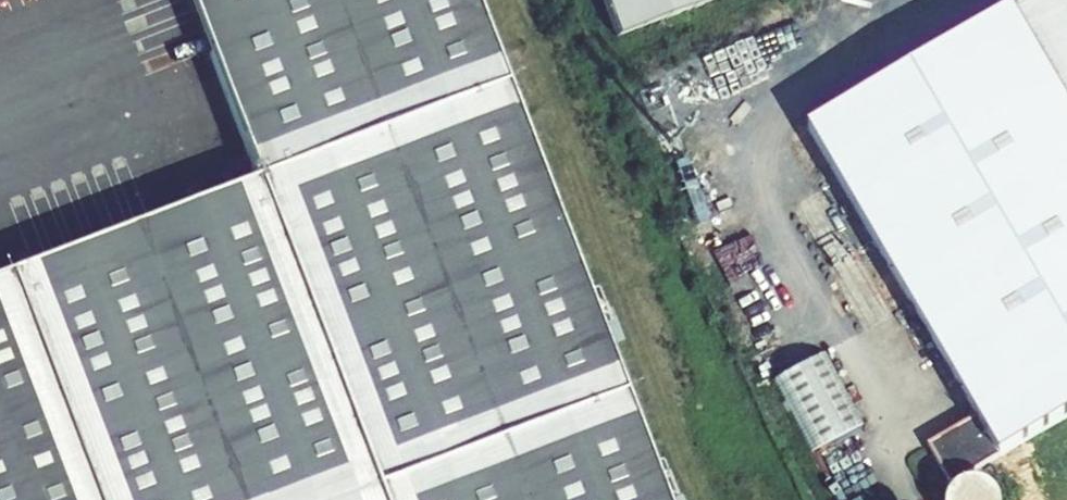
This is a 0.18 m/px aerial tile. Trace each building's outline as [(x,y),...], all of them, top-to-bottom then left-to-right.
[(257,179),(0,277),(0,499),(664,499),(473,0),(189,0),(257,179)] [(617,37),(718,0),(603,0),(617,37)] [(1007,18),(978,36),(1035,132),(1066,187),(1066,0),(1038,0),(1007,18)] [(1035,132),(1013,96),(978,36),(806,140),(978,425),(930,454),(953,493),(957,491),(963,487),(1066,425),(1066,187),(1035,132)] [(832,352),(778,377),(813,453),(868,427),(832,352)] [(963,487),(957,491),(960,496),(962,495),(963,494),(964,494),(965,493),(966,493),(966,492),(963,487)] [(956,499),(998,499),(994,496),(990,493),(985,491),(981,490),(976,490),(971,491),(966,493),(965,493),(964,494),(963,494),(962,495),(960,496),(956,499)]
